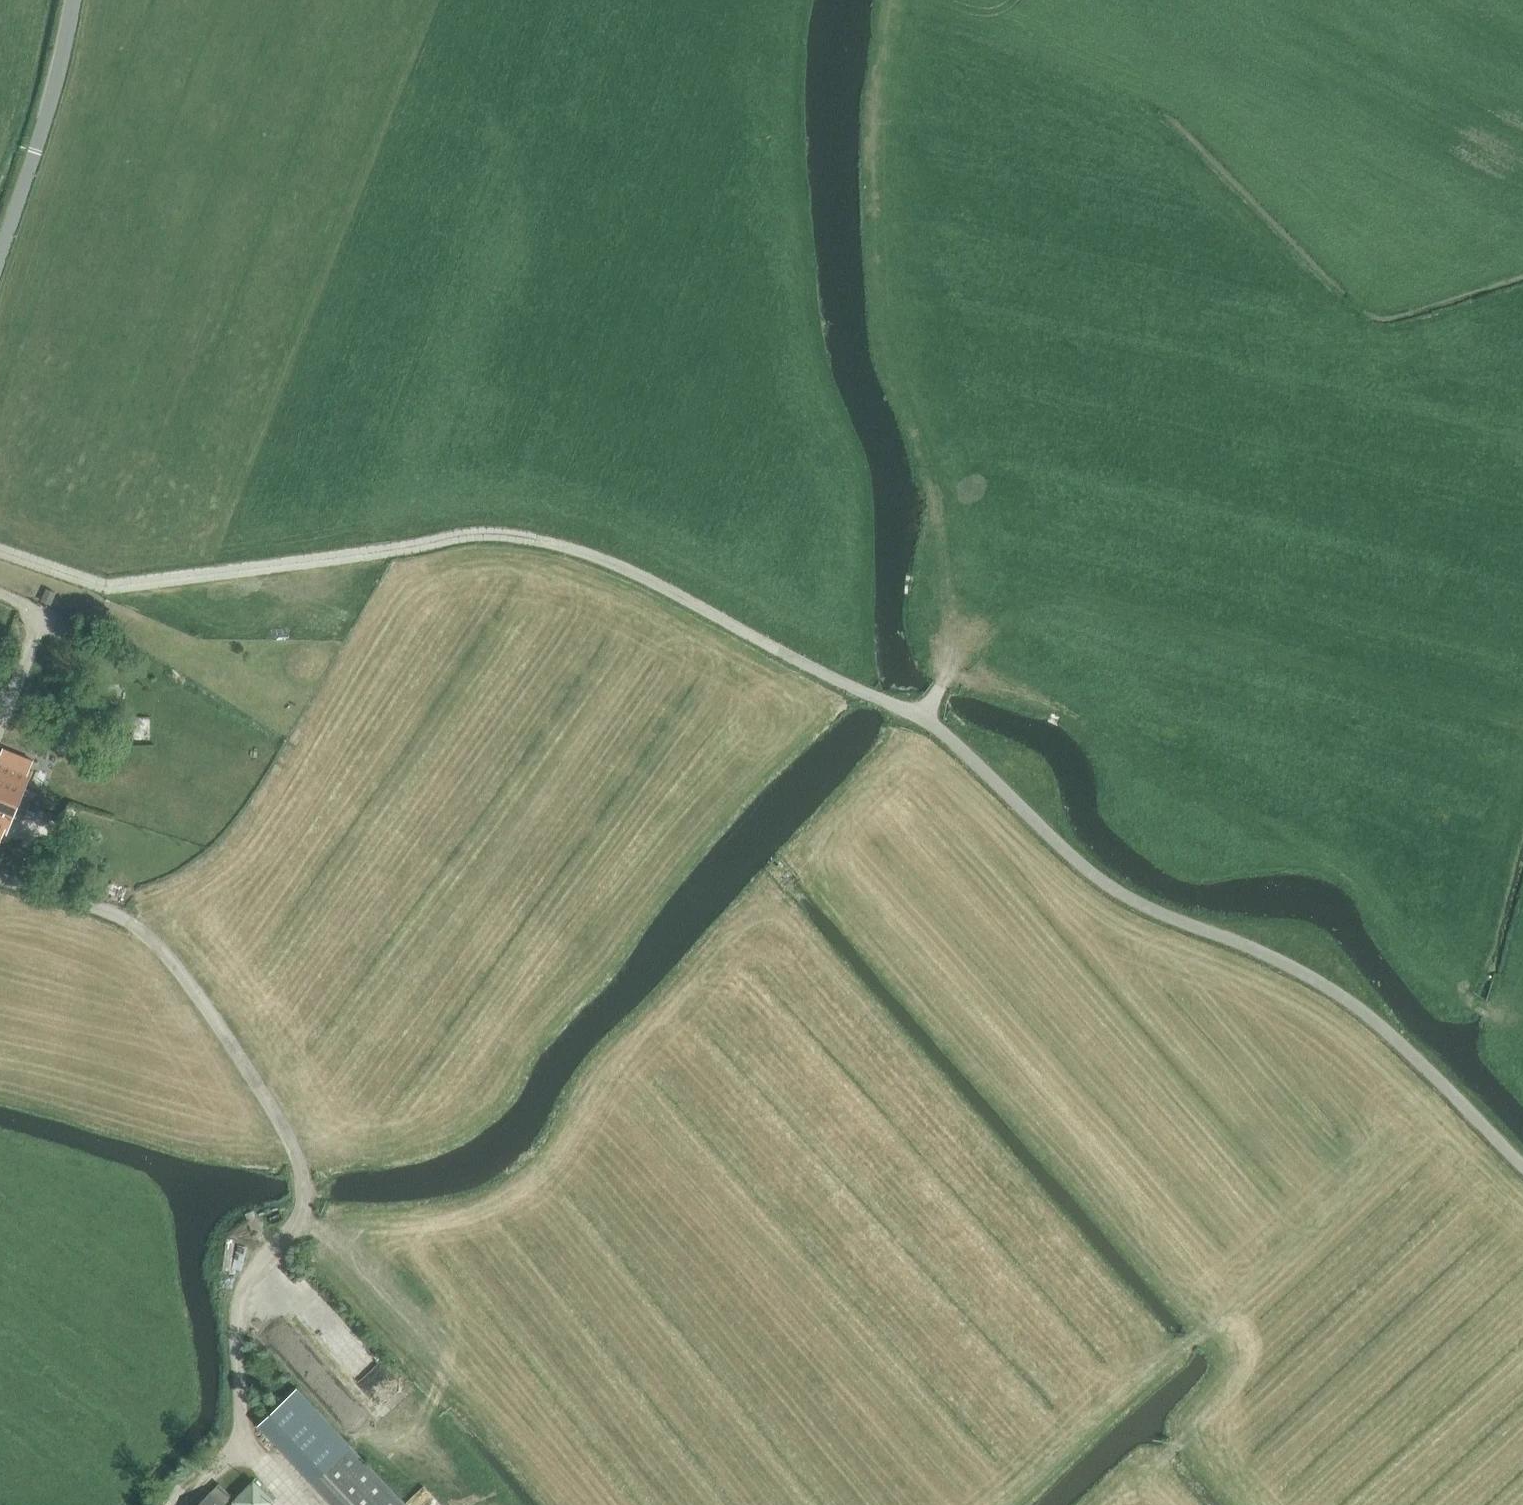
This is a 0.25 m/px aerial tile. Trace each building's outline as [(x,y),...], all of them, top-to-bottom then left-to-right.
[(46,586),(41,601),(52,604),(57,590),(46,586)] [(1,840),(4,831),(7,832),(14,815),(24,818),(35,790),(26,787),(33,769),(30,768),(33,759),(3,747),(0,754),(0,839),(1,840)] [(291,1387),(255,1422),(335,1504),(404,1504),(291,1387)] [(276,1502),(274,1500),(253,1479),(234,1498),(218,1483),(197,1504),(274,1504),(276,1502)]
